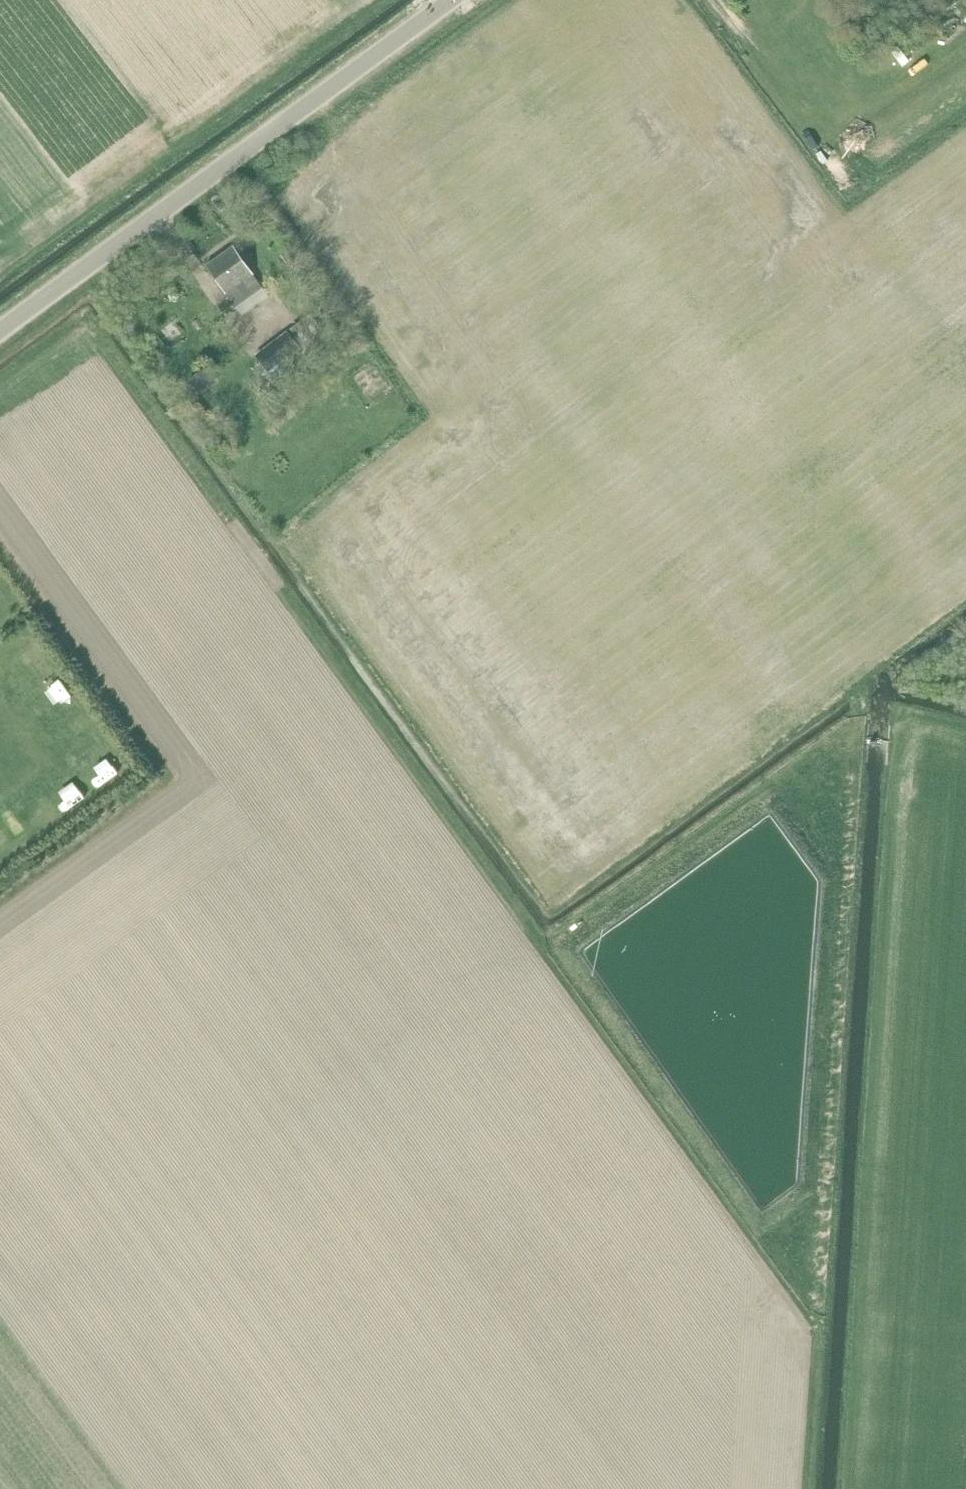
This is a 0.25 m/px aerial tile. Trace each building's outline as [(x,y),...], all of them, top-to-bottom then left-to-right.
[(919,9),(929,21),(960,0),(932,0),(919,9)] [(234,246),(206,265),(235,305),(262,285),(234,246)] [(288,330),(255,355),(268,373),(301,348),(288,330)]
